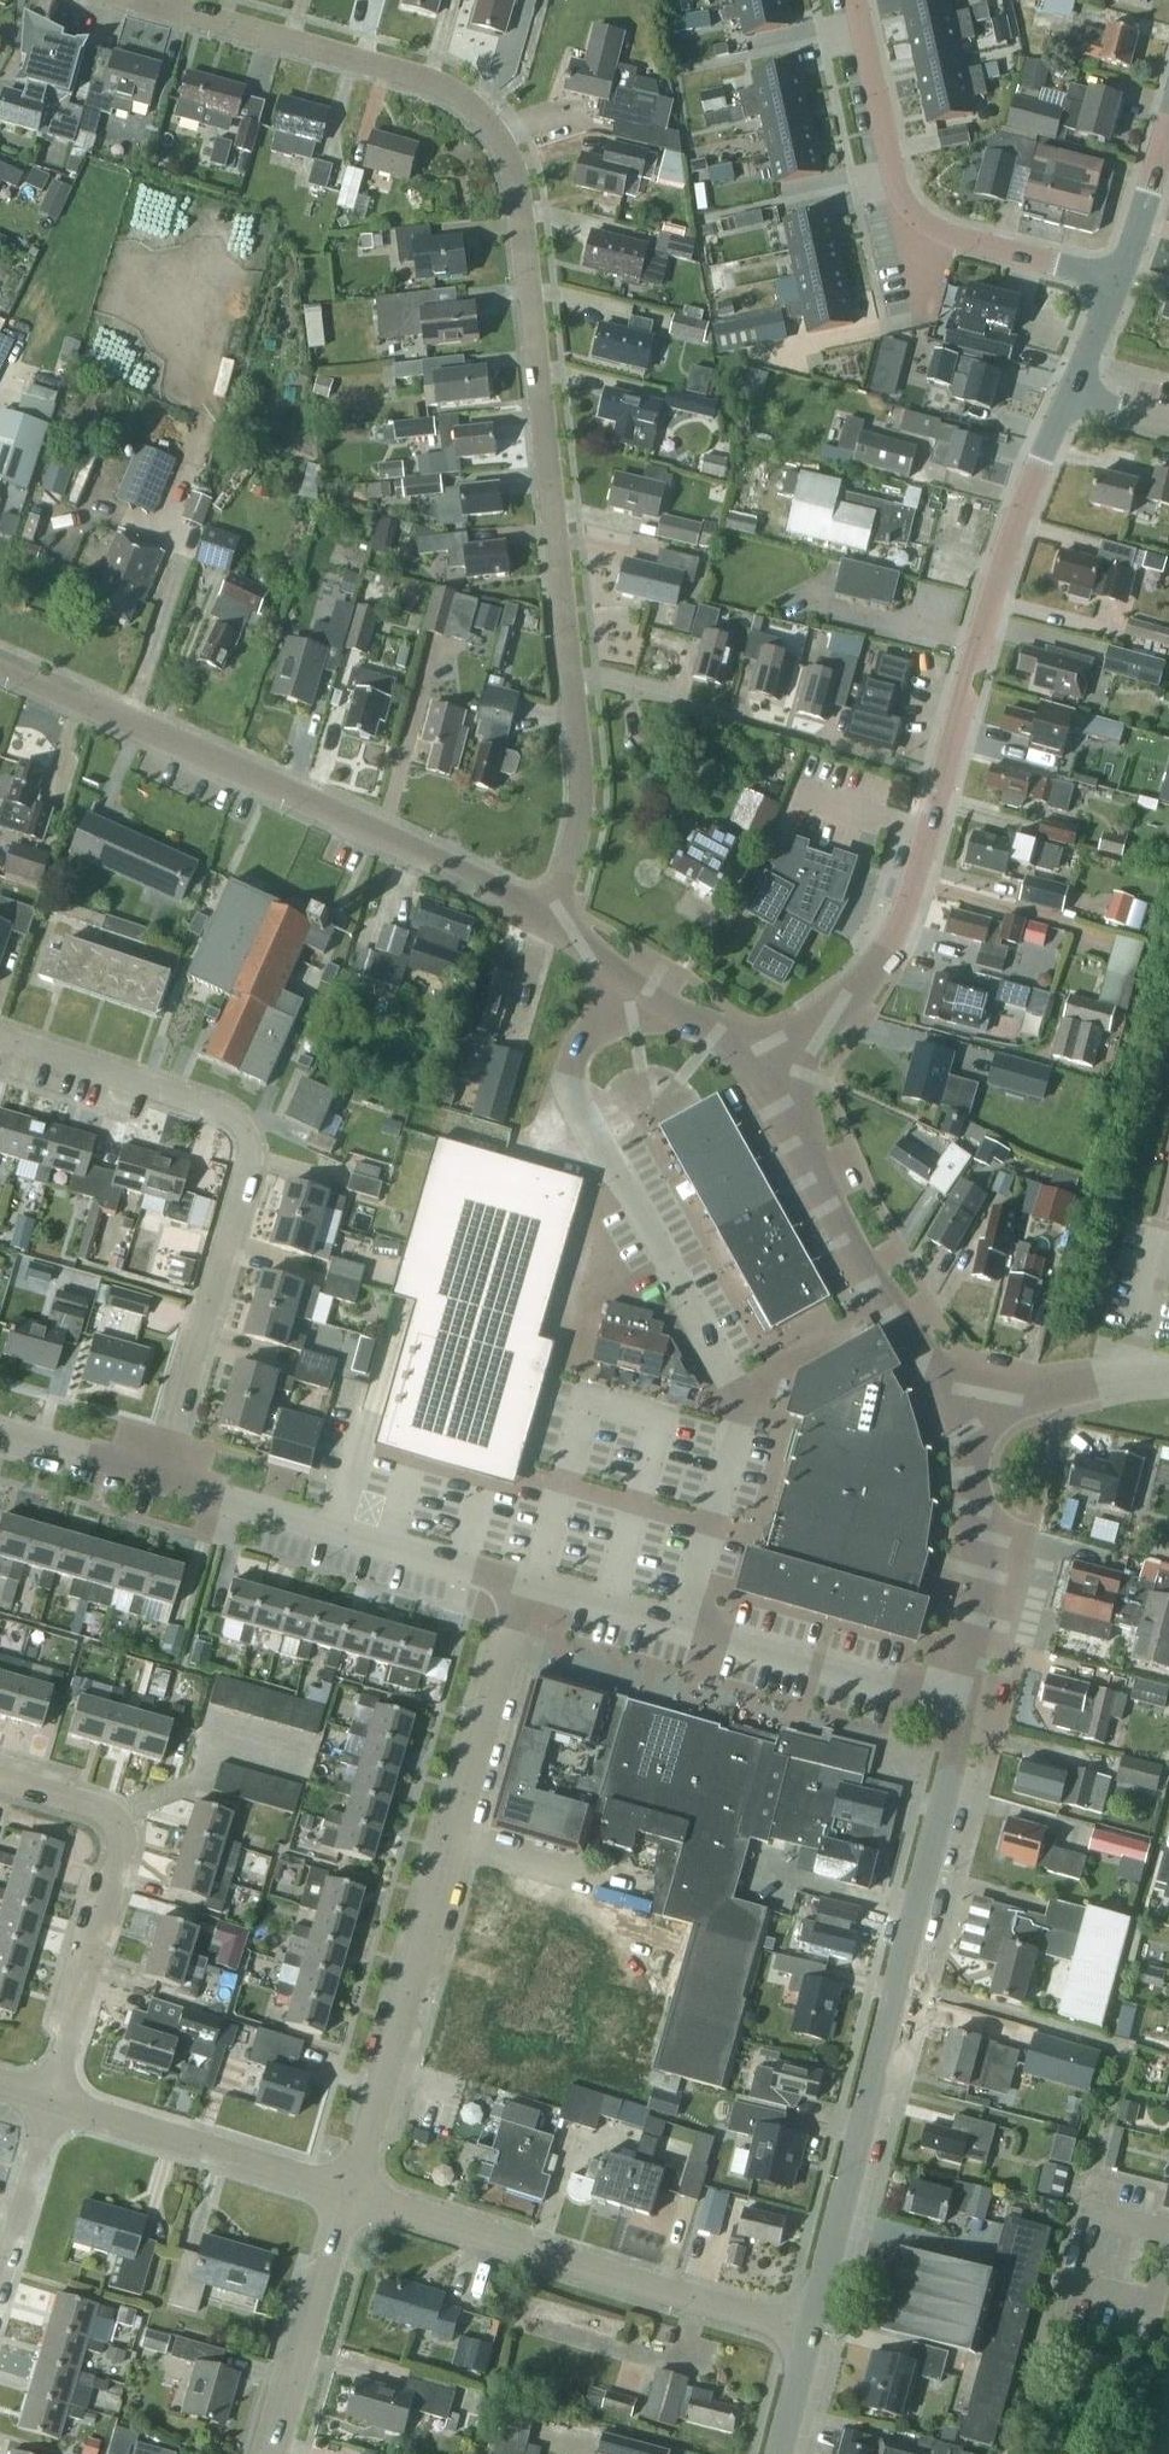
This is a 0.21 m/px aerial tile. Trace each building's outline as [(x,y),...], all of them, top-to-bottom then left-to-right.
[(404,5),(436,14),(440,0),(405,0),(404,5)] [(506,35),(515,0),(480,0),(473,26),(506,35)] [(741,5),(724,8),(727,23),(744,19),(748,35),(792,25),(787,0),(767,0),(746,4),(741,6),(741,5)] [(905,10),(950,0),(903,0),(905,10)] [(953,15),(950,0),(905,10),(911,38),(956,28),(973,25),(970,11),(953,15)] [(988,5),(974,8),(977,22),(991,19),(988,5)] [(674,34),(693,30),(691,16),(671,19),(674,34)] [(962,57),(959,42),(976,39),(973,25),(956,28),(911,38),(918,67),(962,57)] [(1081,55),(1130,68),(1139,34),(1109,25),(1107,32),(1089,28),(1081,55)] [(597,117),(652,130),(660,97),(656,81),(636,77),(632,92),(611,87),(624,34),(595,27),(586,64),(573,61),(566,90),(602,99),(597,117)] [(0,117),(0,123),(39,134),(54,138),(75,144),(85,110),(70,106),(72,98),(73,98),(86,53),(88,46),(81,44),(66,40),(36,31),(27,61),(23,76),(21,83),(28,85),(29,86),(26,99),(11,95),(7,93),(0,117)] [(716,57),(730,54),(728,44),(714,47),(716,57)] [(79,130),(68,171),(77,174),(83,160),(85,161),(87,154),(92,155),(97,137),(93,135),(99,112),(112,115),(113,110),(130,115),(134,102),(151,106),(162,65),(116,53),(116,55),(107,87),(92,83),(79,130)] [(982,68),(966,71),(962,57),(918,67),(924,95),(969,85),(985,81),(984,76),(982,68)] [(1010,128),(1043,137),(1056,141),(1060,126),(1079,131),(1079,135),(1109,143),(1110,140),(1114,139),(1118,136),(1119,132),(1118,127),(1114,124),(1121,99),(1071,85),(1067,102),(1065,102),(1064,107),(1041,100),(1050,66),(1030,60),(1023,87),(1021,87),(1010,128)] [(756,73),(759,89),(742,92),(745,106),(762,102),(807,93),(801,63),(756,73)] [(985,80),(1000,77),(998,63),(983,66),(985,80)] [(247,89),(191,74),(179,118),(227,131),(231,117),(239,119),(247,89)] [(924,95),(930,124),(975,114),(972,99),(988,95),(987,88),(985,81),(969,85),(924,95)] [(706,111),(722,108),(719,91),(702,95),(706,111)] [(748,120),(765,116),(768,131),(813,121),(807,93),(762,102),(745,106),(748,120)] [(276,130),(279,131),(273,153),(294,159),(295,156),(309,160),(315,141),(322,144),(331,112),(285,99),(276,130)] [(727,112),(729,123),(741,120),(739,109),(727,112)] [(252,152),(260,125),(245,121),(238,148),(252,152)] [(813,121),(768,131),(774,156),(819,146),(813,121)] [(681,134),(654,128),(651,144),(684,153),(681,134)] [(970,142),(967,128),(939,134),(942,148),(970,142)] [(366,167),(412,180),(421,145),(375,132),(366,167)] [(977,194),(1006,202),(1016,166),(1029,169),(1036,144),(1002,135),(997,154),(988,151),(977,194)] [(1107,155),(1056,141),(1043,137),(1029,191),(1022,217),(1093,235),(1100,230),(1114,175),(1102,172),(1103,168),(1107,155)] [(213,163),(228,167),(234,143),(219,139),(213,163)] [(622,197),(636,200),(649,152),(611,142),(606,160),(584,155),(576,187),(622,199),(622,197)] [(780,182),(824,173),(819,146),(774,156),(780,182)] [(683,154),(667,150),(663,167),(686,172),(683,154)] [(694,173),(708,170),(706,160),(692,163),(694,173)] [(311,185),(329,190),(335,166),(318,162),(311,185)] [(2,181),(17,188),(23,175),(0,164),(0,186),(2,181)] [(733,165),(723,167),(726,181),(736,179),(733,165)] [(366,174),(353,170),(349,169),(338,206),(356,211),(366,174)] [(61,178),(47,207),(64,216),(79,186),(61,178)] [(833,211),(788,221),(794,250),(839,240),(833,211)] [(417,259),(419,280),(467,275),(463,239),(432,242),(431,229),(398,232),(401,261),(417,259)] [(584,266),(623,276),(621,281),(637,285),(647,246),(593,232),(584,266)] [(656,254),(691,263),(696,245),(661,236),(656,254)] [(800,275),(845,266),(839,240),(794,250),(800,275)] [(806,303),(806,304),(851,294),(845,266),(800,275),(806,303)] [(948,332),(945,344),(984,355),(1009,362),(1013,348),(1008,346),(1010,339),(1015,340),(1016,339),(1011,337),(1021,300),(972,287),(971,292),(960,289),(955,311),(958,312),(955,322),(955,323),(954,323),(951,333),(948,332)] [(401,297),(377,299),(381,341),(405,339),(425,337),(427,348),(480,343),(476,306),(433,311),(432,293),(401,297)] [(857,323),(851,294),(806,304),(806,303),(791,306),(794,320),(809,317),(812,333),(857,323)] [(594,357),(646,370),(654,339),(650,338),(654,323),(631,317),(627,332),(602,326),(594,357)] [(671,334),(705,343),(709,326),(676,317),(671,334)] [(954,398),(965,401),(965,402),(990,409),(1000,374),(981,369),(983,363),(941,352),(935,357),(928,380),(950,386),(954,398)] [(882,353),(878,368),(897,373),(901,358),(882,353)] [(396,366),(397,380),(424,378),(425,388),(435,387),(437,407),(490,401),(489,397),(493,397),(492,385),(488,385),(487,371),(453,374),(452,360),(396,366)] [(697,366),(695,392),(716,395),(719,368),(697,366)] [(743,368),(738,386),(764,394),(770,376),(743,368)] [(902,406),(929,408),(931,385),(904,382),(902,406)] [(650,453),(655,434),(662,405),(607,391),(600,418),(617,422),(613,437),(618,445),(650,453)] [(665,408),(694,415),(698,400),(669,392),(665,408)] [(0,418),(0,480),(2,481),(28,489),(49,425),(3,410),(0,418)] [(394,424),(396,441),(436,437),(435,420),(394,424)] [(946,470),(971,477),(981,442),(957,435),(958,430),(938,424),(934,440),(953,445),(946,470)] [(457,448),(459,460),(496,456),(493,427),(456,431),(456,432),(442,434),(443,450),(457,448)] [(857,455),(854,463),(910,478),(918,449),(886,440),(863,433),(857,455)] [(118,499),(154,514),(178,459),(141,444),(118,499)] [(42,491),(64,498),(76,462),(53,455),(42,491)] [(730,461),(706,455),(701,474),(725,480),(730,461)] [(409,462),(386,464),(387,478),(410,476),(409,462)] [(610,507),(657,518),(665,487),(663,486),(667,472),(647,467),(644,482),(617,476),(610,507)] [(1158,469),(1153,486),(1099,473),(1091,503),(1130,513),(1134,495),(1168,504),(1168,471),(1158,469)] [(789,472),(784,493),(797,496),(788,533),(864,552),(867,544),(886,545),(886,546),(889,546),(889,545),(906,546),(915,511),(878,502),(839,492),(841,485),(803,475),(802,475),(789,472)] [(402,481),(403,496),(442,492),(440,477),(402,481)] [(444,502),(446,526),(468,523),(468,516),(502,513),(499,485),(462,488),(463,490),(448,491),(449,502),(444,502)] [(184,517),(203,525),(214,498),(195,490),(184,517)] [(755,536),(759,520),(730,513),(726,529),(755,536)] [(659,538),(698,547),(711,550),(717,525),(704,522),(702,528),(664,519),(659,538)] [(145,602),(166,552),(128,536),(132,529),(123,525),(106,567),(110,569),(94,607),(131,622),(140,600),(145,602)] [(195,562),(230,573),(242,538),(207,527),(195,562)] [(421,554),(449,551),(451,568),(467,566),(468,579),(508,575),(505,543),(470,546),(469,535),(420,540),(421,554)] [(1062,552),(1054,579),(1071,583),(1068,595),(1088,601),(1090,593),(1116,601),(1118,595),(1123,593),(1129,595),(1134,575),(1131,574),(1137,551),(1105,542),(1099,563),(1062,552)] [(618,592),(676,606),(682,580),(694,583),(700,560),(661,550),(657,567),(626,560),(618,592)] [(1145,569),(1163,573),(1167,558),(1149,554),(1145,569)] [(844,561),(835,594),(882,605),(886,591),(897,584),(899,576),(903,577),(903,576),(844,561)] [(360,601),(366,574),(350,570),(345,598),(360,601)] [(201,660),(219,668),(228,649),(235,650),(253,610),(260,613),(267,598),(228,581),(221,596),(222,596),(213,616),(220,620),(201,660)] [(423,634),(447,639),(457,595),(434,590),(423,634)] [(318,623),(310,647),(291,641),(275,695),(311,706),(322,670),(335,674),(355,609),(340,605),(333,628),(318,623)] [(346,649),(367,655),(380,612),(359,605),(346,649)] [(682,607),(679,618),(693,622),(696,610),(682,607)] [(703,643),(693,678),(722,686),(735,642),(714,636),(721,612),(700,607),(691,639),(703,643)] [(494,670),(503,672),(516,624),(507,621),(494,670)] [(751,693),(780,701),(792,657),(779,653),(782,642),(752,634),(745,658),(759,662),(751,693)] [(1103,672),(1160,688),(1167,663),(1110,647),(1103,672)] [(1035,686),(1082,699),(1093,662),(1057,652),(1056,657),(1026,648),(1020,670),(1038,675),(1035,686)] [(808,669),(796,714),(826,722),(831,705),(845,708),(857,661),(830,654),(825,673),(808,669)] [(848,737),(866,742),(896,750),(904,721),(890,718),(897,690),(903,691),(910,664),(881,656),(874,683),(868,682),(860,711),(855,709),(848,737)] [(396,680),(378,675),(354,669),(348,691),(357,693),(347,730),(375,737),(379,721),(385,723),(396,680)] [(472,784),(493,790),(498,772),(512,775),(516,772),(519,758),(516,755),(507,752),(499,750),(505,729),(509,730),(519,696),(511,694),(512,691),(490,685),(480,721),(483,722),(479,737),(485,739),(472,784)] [(436,744),(429,770),(449,775),(452,767),(458,768),(467,730),(464,729),(468,714),(434,705),(425,741),(436,744)] [(1037,739),(1034,751),(1062,759),(1071,726),(1084,729),(1088,716),(1052,706),(1048,719),(1009,708),(1003,730),(1037,739)] [(1084,731),(1083,735),(1106,741),(1111,723),(1088,716),(1084,729),(1084,731)] [(44,840),(54,809),(39,804),(43,791),(40,790),(46,772),(22,764),(17,780),(7,777),(2,779),(0,786),(0,800),(6,802),(0,821),(0,826),(44,840)] [(993,766),(988,787),(1004,791),(1002,800),(1005,805),(1018,808),(1023,806),(1025,796),(1049,803),(1048,808),(1067,813),(1074,786),(1055,781),(1055,782),(993,766)] [(747,792),(736,816),(754,824),(750,832),(763,838),(778,805),(747,792)] [(198,865),(92,817),(76,852),(182,900),(198,865)] [(1044,819),(1041,834),(1042,838),(1075,846),(1080,828),(1044,819)] [(674,871),(716,894),(746,841),(733,833),(729,842),(698,825),(696,829),(692,827),(687,829),(682,837),(683,842),(688,845),(674,871)] [(1107,837),(1104,849),(1123,854),(1129,832),(1121,830),(1118,839),(1107,837)] [(975,833),(967,864),(1006,874),(1009,860),(1035,867),(1052,872),(1058,868),(1062,850),(1042,845),(1011,836),(1010,843),(975,833)] [(768,879),(749,914),(772,926),(752,964),(760,968),(758,972),(784,985),(793,968),(791,967),(812,928),(828,936),(845,904),(835,899),(843,883),(849,884),(856,861),(839,856),(837,860),(806,850),(808,845),(792,840),(770,880),(768,879)] [(51,855),(40,852),(14,844),(6,871),(42,883),(51,855)] [(1026,882),(1021,901),(1062,912),(1068,894),(1069,889),(1027,878),(1026,882)] [(204,944),(188,980),(233,999),(208,1057),(201,1054),(200,1056),(267,1086),(268,1086),(270,1081),(298,1018),(305,1002),(304,1002),(286,994),(307,946),(325,954),(337,929),(328,925),(330,920),(328,920),(328,919),(326,924),(317,920),(319,915),(317,914),(315,919),(231,882),(216,917),(215,918),(214,919),(213,920),(213,921),(212,922),(211,923),(210,924),(210,925),(209,927),(208,928),(208,929),(207,931),(206,933),(205,935),(205,936),(205,938),(204,940),(204,942),(204,944)] [(1118,908),(1110,906),(1106,921),(1126,927),(1135,898),(1122,895),(1118,908)] [(419,941),(411,964),(456,980),(464,957),(453,953),(458,940),(468,944),(476,921),(443,910),(445,905),(422,897),(412,927),(423,931),(419,941)] [(51,899),(47,910),(57,913),(61,902),(51,899)] [(14,929),(31,934),(39,909),(14,901),(11,911),(0,907),(0,971),(14,929)] [(61,902),(57,913),(67,916),(70,905),(61,902)] [(70,905),(67,916),(76,919),(80,908),(70,905)] [(80,908),(76,919),(86,923),(90,911),(80,908)] [(1003,924),(992,921),(991,920),(955,910),(948,932),(984,942),(978,963),(1002,970),(1007,955),(1009,948),(1002,946),(1003,941),(1020,945),(1027,919),(1006,913),(1003,924)] [(90,911),(86,923),(96,926),(99,914),(90,911)] [(99,914),(96,926),(105,929),(109,917),(99,914)] [(198,914),(194,923),(206,929),(210,919),(198,914)] [(109,917),(105,929),(147,942),(152,928),(110,915),(109,917)] [(194,923),(190,933),(202,938),(206,929),(194,923)] [(362,950),(353,979),(396,994),(408,957),(402,955),(409,934),(386,926),(378,951),(380,952),(379,955),(362,950)] [(1122,935),(1103,1002),(1127,1009),(1146,941),(1122,935)] [(42,976),(159,1015),(173,972),(70,937),(65,954),(51,949),(42,976)] [(330,965),(326,974),(337,979),(342,970),(330,965)] [(483,970),(472,1011),(473,1012),(467,1036),(462,1035),(450,1079),(480,1087),(473,1112),(504,1120),(522,1055),(493,1047),(500,1020),(503,1021),(508,1001),(506,1001),(512,978),(483,970)] [(972,982),(937,972),(925,1015),(979,1030),(989,991),(970,986),(972,982)] [(326,974),(321,984),(333,989),(337,979),(326,974)] [(991,1006),(1025,1015),(1032,992),(998,983),(991,1006)] [(1070,996),(1053,1057),(1092,1068),(1103,1030),(1110,1032),(1117,1009),(1070,996)] [(210,1008),(206,1017),(217,1023),(222,1013),(210,1008)] [(940,1105),(941,1102),(956,1106),(962,1083),(946,1079),(952,1055),(919,1046),(906,1097),(940,1105)] [(997,1055),(989,1084),(1043,1099),(1051,1071),(997,1055)] [(302,1056),(298,1066),(310,1071),(314,1061),(302,1056)] [(288,1119),(315,1131),(310,1142),(334,1153),(340,1141),(322,1133),(339,1095),(306,1080),(288,1119)] [(658,1129),(771,1333),(833,1298),(720,1094),(658,1129)] [(941,1134),(960,1140),(968,1117),(949,1110),(941,1134)] [(16,1160),(29,1120),(0,1112),(0,1156),(16,1160)] [(45,1187),(50,1170),(61,1129),(29,1120),(16,1160),(39,1167),(34,1184),(45,1187)] [(988,1132),(972,1124),(966,1136),(981,1144),(988,1132)] [(67,1193),(82,1197),(76,1218),(87,1222),(93,1200),(90,1199),(99,1169),(87,1166),(94,1138),(61,1129),(50,1170),(72,1176),(67,1193)] [(945,1194),(962,1170),(965,1164),(953,1156),(943,1170),(939,1167),(942,1162),(905,1136),(892,1155),(912,1169),(909,1172),(927,1185),(931,1178),(935,1181),(932,1185),(945,1194)] [(986,1139),(975,1160),(986,1166),(990,1168),(995,1159),(1001,1146),(997,1144),(987,1139),(986,1139)] [(378,1440),(376,1448),(413,1458),(416,1449),(420,1434),(506,1458),(513,1434),(528,1439),(555,1344),(540,1340),(557,1279),(584,1183),(584,1182),(503,1159),(438,1140),(409,1245),(401,1272),(424,1279),(417,1305),(388,1408),(385,1416),(378,1440)] [(93,1200),(87,1222),(76,1260),(99,1266),(102,1255),(89,1252),(101,1210),(114,1214),(116,1207),(118,1207),(123,1190),(143,1195),(155,1155),(123,1146),(115,1174),(99,1169),(90,1199),(93,1200)] [(155,1155),(143,1195),(168,1202),(163,1219),(186,1226),(194,1196),(181,1192),(189,1165),(155,1155)] [(348,1191),(352,1192),(351,1196),(378,1204),(384,1185),(383,1185),(384,1183),(378,1181),(381,1169),(357,1163),(354,1175),(353,1174),(348,1191)] [(949,1203),(942,1215),(929,1239),(954,1254),(987,1196),(962,1181),(949,1203)] [(284,1213),(324,1225),(329,1209),(344,1214),(348,1201),(332,1197),(333,1195),(293,1183),(284,1213)] [(1032,1218),(1066,1229),(1076,1198),(1042,1187),(1032,1218)] [(980,1252),(974,1276),(995,1281),(1001,1258),(1007,1259),(1017,1215),(994,1209),(987,1241),(980,1239),(977,1252),(980,1252)] [(284,1213),(275,1246),(315,1258),(316,1256),(330,1260),(334,1248),(319,1244),(324,1225),(284,1213)] [(1003,1316),(1030,1323),(1036,1297),(1040,1298),(1045,1281),(1041,1280),(1046,1259),(1030,1255),(1032,1244),(1020,1241),(1013,1274),(1003,1316)] [(164,1279),(185,1286),(192,1263),(170,1257),(164,1279)] [(332,1277),(362,1286),(367,1269),(337,1260),(332,1277)] [(24,1277),(48,1284),(53,1267),(29,1261),(24,1277)] [(258,1304),(313,1320),(321,1290),(307,1286),(306,1284),(267,1273),(258,1304)] [(332,1277),(326,1298),(357,1306),(362,1286),(332,1277)] [(104,1307),(145,1319),(151,1298),(111,1286),(111,1287),(100,1284),(95,1302),(105,1305),(104,1307)] [(599,1364),(659,1380),(660,1377),(669,1379),(668,1382),(693,1389),(698,1386),(673,1341),(670,1340),(670,1339),(662,1336),(665,1325),(652,1321),(654,1314),(611,1303),(606,1322),(604,1322),(598,1346),(603,1348),(599,1364)] [(258,1304),(248,1337),(290,1349),(290,1347),(304,1351),(308,1338),(293,1334),(298,1316),(313,1321),(313,1320),(258,1304)] [(15,1319),(5,1355),(34,1363),(33,1366),(54,1372),(62,1343),(76,1347),(82,1324),(60,1318),(56,1330),(15,1319)] [(917,1601),(931,1553),(928,1552),(935,1504),(931,1503),(928,1452),(925,1452),(908,1395),(904,1396),(892,1373),(899,1369),(879,1333),(801,1376),(790,1415),(806,1420),(776,1523),(770,1524),(765,1529),(763,1535),(765,1542),(770,1546),(766,1559),(750,1585),(908,1631),(913,1613),(918,1615),(923,1614),(926,1611),(926,1606),(922,1603),(917,1601)] [(366,1335),(357,1369),(373,1374),(382,1339),(366,1335)] [(84,1381),(100,1385),(102,1381),(137,1391),(148,1353),(96,1338),(84,1381)] [(302,1367),(334,1377),(339,1361),(307,1351),(302,1367)] [(233,1394),(273,1405),(277,1389),(292,1393),(296,1382),(282,1378),(282,1376),(241,1364),(233,1394)] [(302,1367),(298,1383),(330,1392),(334,1377),(302,1367)] [(273,1405),(233,1394),(223,1427),(263,1439),(264,1438),(278,1442),(275,1454),(313,1465),(325,1420),(273,1405)] [(1076,1457),(1069,1486),(1105,1496),(1102,1508),(1129,1515),(1144,1461),(1111,1452),(1107,1466),(1076,1457)] [(8,1562),(9,1562),(18,1564),(18,1562),(29,1524),(1,1516),(0,1518),(0,1559),(8,1562)] [(18,1564),(9,1562),(4,1579),(17,1583),(22,1566),(40,1571),(48,1573),(51,1562),(59,1533),(29,1524),(18,1562),(18,1564)] [(48,1573),(40,1571),(35,1588),(47,1592),(51,1575),(70,1580),(78,1583),(90,1541),(59,1533),(51,1562),(48,1573)] [(120,1550),(90,1541),(78,1583),(70,1580),(65,1596),(96,1605),(97,1602),(101,1588),(108,1590),(120,1550)] [(101,1588),(97,1602),(96,1605),(96,1607),(108,1610),(113,1591),(131,1597),(139,1599),(151,1559),(120,1550),(108,1590),(101,1588)] [(139,1599),(131,1597),(126,1614),(139,1618),(144,1601),(170,1608),(182,1568),(151,1559),(139,1599)] [(1075,1561),(1061,1612),(1063,1613),(1059,1628),(1105,1641),(1109,1625),(1141,1633),(1135,1659),(1168,1668),(1168,1573),(1158,1571),(1155,1583),(1075,1561)] [(214,1616),(209,1634),(219,1637),(237,1642),(242,1624),(250,1626),(261,1590),(232,1582),(233,1582),(231,1581),(221,1618),(214,1616)] [(242,1624),(237,1642),(248,1645),(266,1650),(271,1632),(279,1635),(289,1598),(261,1590),(250,1626),(242,1624)] [(271,1632),(266,1650),(277,1653),(295,1658),(300,1640),(308,1643),(318,1606),(289,1598),(279,1635),(271,1632)] [(300,1640),(295,1658),(306,1661),(311,1644),(329,1649),(337,1651),(347,1614),(318,1606),(308,1643),(300,1640)] [(329,1649),(324,1666),(334,1669),(339,1652),(357,1657),(365,1659),(376,1623),(347,1614),(337,1651),(329,1649)] [(357,1657),(352,1674),(363,1677),(368,1660),(376,1662),(386,1665),(394,1667),(404,1631),(376,1623),(365,1659),(357,1657)] [(160,1653),(178,1658),(186,1629),(169,1624),(160,1653)] [(386,1665),(381,1683),(392,1686),(415,1692),(420,1674),(422,1675),(422,1676),(424,1676),(434,1639),(433,1638),(433,1639),(404,1631),(394,1667),(386,1665)] [(196,1641),(190,1664),(205,1668),(211,1645),(196,1641)] [(8,1718),(8,1719),(9,1719),(20,1680),(27,1682),(32,1664),(21,1661),(16,1679),(0,1674),(0,1716),(8,1718)] [(20,1680),(9,1719),(38,1727),(40,1728),(51,1690),(57,1691),(63,1672),(51,1669),(46,1687),(27,1682),(20,1680)] [(536,1674),(492,1828),(584,1854),(628,1701),(628,1700),(536,1674)] [(1122,1720),(1128,1696),(1099,1688),(1099,1689),(1089,1686),(1049,1675),(1042,1701),(1058,1705),(1053,1726),(1077,1732),(1078,1730),(1087,1733),(1086,1739),(1104,1743),(1111,1717),(1122,1720)] [(209,1704),(221,1708),(230,1680),(216,1676),(209,1704)] [(76,1706),(67,1736),(99,1745),(110,1707),(119,1709),(124,1691),(113,1688),(108,1706),(90,1701),(95,1683),(82,1679),(74,1705),(76,1706)] [(1132,1698),(1161,1706),(1166,1687),(1137,1679),(1132,1698)] [(230,1680),(221,1708),(235,1711),(243,1684),(230,1680)] [(243,1684),(235,1711),(248,1715),(257,1688),(243,1684)] [(257,1688),(248,1715),(262,1719),(270,1692),(257,1688)] [(270,1692),(262,1719),(275,1723),(283,1695),(270,1692)] [(368,1728),(366,1735),(404,1745),(412,1716),(375,1706),(377,1699),(360,1694),(357,1705),(374,1710),(368,1728)] [(283,1695),(275,1723),(288,1727),(296,1699),(283,1695)] [(110,1707),(99,1745),(130,1754),(140,1715),(151,1718),(156,1700),(144,1697),(139,1715),(119,1709),(110,1707)] [(296,1699),(288,1727),(302,1731),(311,1703),(304,1701),(296,1699)] [(629,1701),(600,1802),(608,1804),(604,1818),(602,1823),(610,1825),(604,1844),(610,1846),(608,1853),(617,1868),(636,1856),(633,1852),(637,1840),(639,1833),(663,1840),(661,1847),(657,1859),(678,1865),(664,1917),(694,1925),(673,2000),(654,2069),(682,2077),(727,2090),(752,2002),(748,2001),(773,1911),(734,1900),(751,1838),(777,1746),(778,1742),(766,1739),(765,1742),(752,1738),(753,1735),(744,1732),(743,1736),(728,1732),(721,1730),(722,1727),(629,1701)] [(311,1703),(302,1731),(315,1735),(323,1707),(311,1703)] [(184,1708),(173,1705),(168,1723),(151,1718),(140,1715),(130,1754),(160,1762),(171,1724),(178,1726),(184,1708)] [(360,1757),(358,1763),(396,1773),(404,1745),(366,1735),(368,1728),(351,1723),(348,1734),(365,1739),(360,1757)] [(777,1746),(751,1838),(769,1843),(770,1838),(804,1847),(822,1851),(817,1874),(816,1875),(842,1882),(841,1883),(869,1890),(874,1870),(877,1856),(872,1855),(854,1850),(856,1841),(874,1845),(886,1796),(860,1790),(863,1778),(864,1773),(865,1771),(870,1751),(830,1741),(829,1746),(780,1734),(779,1736),(778,1742),(777,1746)] [(357,1768),(350,1792),(388,1802),(396,1773),(358,1763),(360,1757),(343,1752),(340,1763),(357,1768)] [(1118,1772),(1162,1785),(1167,1769),(1122,1757),(1118,1772)] [(1110,1778),(1088,1772),(1076,1769),(1073,1778),(1067,1776),(1069,1769),(1052,1765),(1051,1767),(1025,1760),(1016,1793),(1060,1805),(1061,1802),(1066,1804),(1087,1810),(1101,1813),(1110,1778)] [(220,1763),(212,1790),(225,1794),(233,1767),(220,1763)] [(233,1767),(225,1794),(238,1798),(246,1770),(233,1767)] [(246,1770),(238,1798),(252,1802),(260,1774),(246,1770)] [(260,1774),(252,1802),(265,1806),(273,1778),(260,1774)] [(273,1778),(265,1806),(279,1810),(287,1782),(273,1778)] [(344,1814),(343,1818),(380,1829),(388,1802),(350,1792),(352,1786),(335,1781),(332,1791),(349,1796),(344,1814)] [(287,1782),(279,1810),(293,1814),(301,1786),(287,1782)] [(194,1803),(185,1834),(220,1845),(219,1851),(236,1856),(239,1845),(222,1840),(230,1814),(194,1803)] [(344,1814),(327,1809),(321,1827),(338,1832),(333,1851),(370,1862),(380,1829),(343,1818),(344,1814)] [(1048,1871),(1081,1880),(1087,1857),(1054,1848),(1058,1833),(1047,1830),(1010,1819),(1000,1854),(1015,1858),(1014,1862),(1036,1868),(1037,1865),(1048,1869),(1048,1871)] [(1145,1865),(1150,1846),(1094,1831),(1089,1850),(1122,1859),(1145,1865)] [(185,1834),(176,1862),(213,1872),(211,1879),(227,1884),(228,1884),(236,1856),(219,1851),(220,1845),(185,1834)] [(15,1871),(52,1881),(62,1845),(26,1835),(19,1859),(1,1854),(0,1855),(0,1866),(15,1871)] [(1155,1888),(1164,1891),(1163,1895),(1168,1897),(1168,1852),(1165,1850),(1155,1888)] [(176,1862),(168,1890),(204,1901),(202,1909),(219,1913),(228,1884),(227,1884),(211,1879),(213,1872),(176,1862)] [(310,1879),(305,1897),(319,1901),(317,1909),(353,1919),(361,1891),(362,1891),(362,1890),(326,1879),(328,1872),(310,1867),(307,1878),(310,1879)] [(5,1905),(42,1916),(52,1881),(15,1871),(8,1894),(0,1892),(0,1904),(5,1905)] [(302,1907),(297,1925),(311,1929),(309,1937),(345,1948),(353,1919),(317,1909),(319,1901),(305,1897),(302,1896),(299,1906),(302,1907)] [(812,1946),(811,1951),(851,1961),(858,1934),(833,1928),(835,1917),(849,1921),(853,1906),(825,1898),(821,1913),(823,1913),(820,1924),(807,1921),(801,1943),(812,1946)] [(617,1973),(625,1930),(619,1925),(616,1924),(585,1900),(579,1899),(574,1923),(554,1919),(548,1945),(533,1964),(530,1979),(520,1977),(516,1998),(503,1995),(497,2023),(505,2030),(500,2057),(528,2063),(530,2050),(559,2056),(561,2045),(592,2051),(597,2027),(590,2022),(595,1998),(589,1993),(606,1971),(617,1973)] [(975,1924),(967,1952),(972,1953),(971,1958),(980,1960),(999,1965),(991,1994),(992,1995),(1023,2003),(1036,1953),(1074,1963),(1060,2015),(1102,2027),(1131,1921),(1051,1899),(1046,1917),(994,1903),(988,1901),(986,1901),(985,1907),(979,1906),(976,1918),(981,1919),(980,1925),(975,1924)] [(32,1949),(42,1916),(5,1905),(0,1922),(0,1939),(32,1949)] [(152,1945),(151,1946),(188,1957),(186,1964),(203,1969),(206,1958),(189,1952),(196,1929),(160,1918),(152,1945)] [(246,1932),(217,1923),(212,1939),(241,1948),(246,1932)] [(293,1924),(290,1935),(308,1940),(303,1958),(300,1966),(337,1977),(345,1948),(309,1937),(311,1929),(297,1925),(293,1924)] [(23,1981),(32,1949),(0,1939),(0,1974),(23,1981)] [(188,1957),(151,1946),(143,1976),(178,1987),(176,1993),(194,1998),(199,1982),(197,1981),(199,1974),(184,1969),(186,1964),(188,1957)] [(776,1965),(796,1970),(791,1990),(804,1993),(794,2032),(830,2040),(843,1987),(821,1982),(825,1967),(827,1967),(828,1965),(798,1958),(800,1954),(780,1949),(776,1965)] [(285,1953),(282,1964),(300,1969),(294,1987),(292,1995),(329,2005),(337,1977),(300,1966),(303,1958),(285,1953)] [(13,2013),(23,1981),(0,1974),(0,2009),(13,2013)] [(277,1982),(274,1993),(277,1994),(275,2003),(289,2007),(284,2023),(283,2024),(321,2035),(321,2034),(320,2034),(329,2005),(292,1995),(294,1987),(277,1982)] [(183,2010),(178,2027),(216,2039),(221,2021),(183,2009),(183,2010)] [(171,2024),(133,2012),(127,2029),(133,2030),(124,2060),(146,2067),(145,2070),(159,2074),(160,2071),(164,2072),(174,2042),(166,2040),(171,2024)] [(265,2066),(254,2104),(294,2117),(306,2078),(293,2074),(298,2058),(300,2059),(304,2042),(258,2028),(248,2061),(265,2066)] [(1020,2052),(997,2046),(998,2044),(953,2032),(940,2078),(969,2086),(969,2085),(985,2089),(992,2065),(1014,2071),(1020,2052)] [(1037,2034),(1027,2068),(1031,2069),(1053,2075),(1090,2086),(1099,2052),(1037,2034)] [(750,2097),(791,2107),(794,2094),(816,2099),(823,2074),(780,2063),(778,2072),(758,2067),(750,2097)] [(654,2069),(649,2088),(677,2096),(682,2077),(654,2069)] [(624,2100),(606,2095),(571,2083),(560,2119),(595,2130),(600,2114),(618,2120),(624,2100)] [(671,2095),(655,2090),(649,2108),(665,2113),(671,2095)] [(748,2176),(792,2187),(799,2156),(802,2157),(807,2137),(783,2131),(788,2113),(737,2101),(730,2129),(758,2136),(748,2176)] [(1118,2120),(1136,2124),(1140,2104),(1122,2101),(1118,2120)] [(635,2162),(621,2207),(651,2216),(667,2163),(653,2159),(658,2141),(660,2141),(666,2122),(648,2116),(635,2162)] [(922,2146),(963,2157),(986,2163),(996,2126),(964,2117),(959,2133),(928,2125),(922,2146)] [(489,2184),(545,2201),(552,2177),(544,2174),(555,2137),(502,2120),(492,2151),(498,2153),(489,2184)] [(427,2145),(431,2133),(415,2128),(411,2140),(427,2145)] [(1062,2134),(1058,2160),(1080,2163),(1083,2137),(1062,2134)] [(592,2198),(621,2207),(635,2162),(606,2153),(597,2182),(572,2174),(567,2190),(570,2196),(575,2199),(580,2201),(586,2201),(592,2198)] [(679,2195),(698,2201),(709,2166),(689,2160),(679,2195)] [(1038,2191),(1062,2197),(1069,2169),(1045,2163),(1038,2191)] [(992,2190),(974,2186),(956,2181),(953,2193),(913,2182),(905,2211),(945,2222),(948,2210),(967,2215),(966,2216),(984,2221),(992,2190)] [(709,2189),(698,2230),(719,2235),(730,2195),(709,2189)] [(1048,2199),(1044,2218),(1058,2222),(1063,2203),(1048,2199)] [(108,2287),(140,2296),(155,2243),(138,2238),(144,2218),(84,2200),(72,2242),(117,2255),(108,2287)] [(780,2244),(786,2218),(746,2208),(741,2226),(735,2225),(730,2244),(733,2245),(728,2264),(741,2267),(746,2247),(742,2246),(745,2236),(780,2244)] [(1031,2306),(1052,2229),(1007,2217),(991,2274),(910,2252),(908,2259),(905,2258),(904,2260),(908,2261),(903,2279),(899,2278),(899,2281),(902,2282),(897,2300),(894,2299),(893,2301),(896,2302),(892,2320),(888,2319),(887,2322),(891,2323),(889,2329),(969,2351),(954,2410),(963,2412),(962,2415),(967,2416),(961,2438),(993,2447),(999,2425),(1031,2306)] [(258,2298),(270,2254),(204,2235),(197,2261),(181,2256),(167,2304),(196,2312),(204,2283),(258,2298)] [(432,2336),(451,2342),(461,2310),(442,2305),(445,2294),(416,2286),(414,2291),(403,2288),(403,2286),(400,2285),(400,2286),(384,2281),(374,2313),(433,2331),(432,2336)] [(57,2294),(47,2326),(86,2338),(93,2316),(110,2321),(113,2310),(57,2294)] [(47,2326),(38,2359),(77,2372),(83,2349),(100,2354),(103,2343),(86,2338),(47,2326)] [(140,2345),(163,2352),(168,2335),(145,2328),(140,2345)] [(665,2341),(673,2343),(676,2334),(668,2332),(665,2341)] [(230,2394),(236,2374),(218,2368),(223,2350),(176,2336),(170,2356),(197,2363),(182,2413),(222,2424),(223,2422),(220,2421),(228,2393),(230,2394)] [(492,2370),(501,2343),(477,2336),(469,2363),(492,2370)] [(921,2395),(925,2378),(941,2382),(949,2353),(914,2343),(910,2357),(873,2348),(860,2399),(901,2410),(906,2392),(921,2395)] [(38,2359),(28,2392),(67,2405),(74,2382),(90,2387),(94,2376),(77,2372),(38,2359)] [(677,2417),(732,2432),(738,2408),(712,2401),(715,2391),(695,2386),(691,2402),(683,2400),(689,2378),(659,2370),(645,2417),(675,2425),(677,2417)] [(456,2392),(433,2385),(409,2379),(405,2393),(358,2380),(349,2414),(387,2424),(386,2428),(404,2433),(412,2404),(426,2408),(425,2413),(449,2420),(447,2428),(457,2431),(461,2415),(450,2412),(456,2392)] [(602,2407),(632,2417),(637,2400),(607,2390),(602,2407)] [(67,2405),(28,2392),(18,2428),(57,2439),(64,2415),(81,2420),(84,2410),(67,2405)] [(504,2414),(498,2439),(527,2445),(532,2421),(504,2414)] [(963,2452),(963,2448),(920,2437),(916,2449),(866,2436),(846,2430),(846,2432),(840,2453),(971,2453),(963,2452)] [(669,2450),(603,2433),(598,2452),(605,2453),(668,2453),(669,2450)] [(128,2444),(113,2440),(109,2453),(125,2453),(128,2444)] [(175,2453),(136,2442),(132,2453),(175,2453)]
